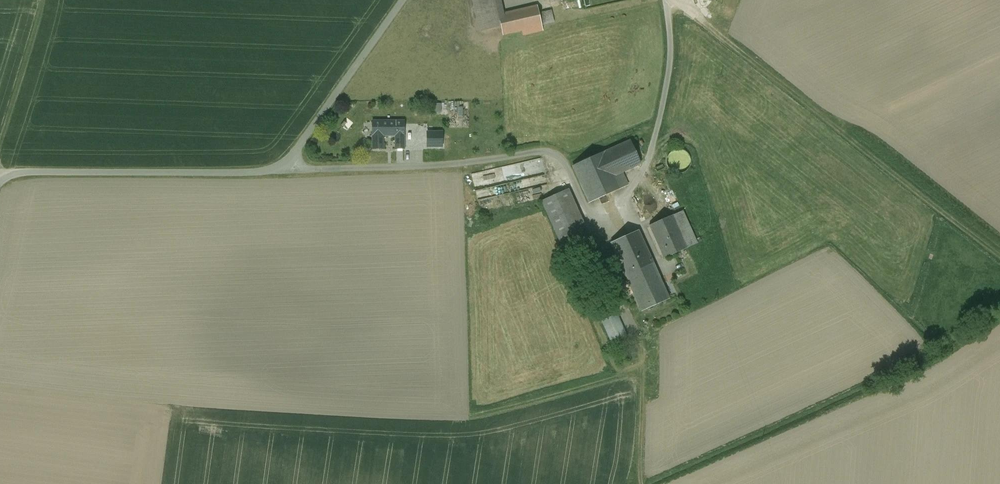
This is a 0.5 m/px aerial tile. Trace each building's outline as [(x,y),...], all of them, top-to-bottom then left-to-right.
[(481,32),(501,27),(498,16),(504,14),(500,0),(474,0),(481,32)] [(504,14),(498,16),(501,27),(503,35),(521,31),(541,26),(542,26),(537,6),(504,14)] [(554,22),(552,11),(540,13),(543,25),(554,22)] [(541,26),(521,31),(522,35),(542,30),(541,26)] [(440,111),(441,103),(431,103),(431,111),(440,111)] [(450,117),(462,117),(461,105),(449,105),(450,117)] [(373,136),(373,150),(383,150),(383,135),(396,135),(404,135),(404,121),(372,122),(372,136),(373,136)] [(442,132),(427,132),(427,147),(443,147),(442,132)] [(605,152),(573,166),(589,203),(628,185),(622,172),(641,164),(630,141),(605,152)] [(667,165),(669,169),(673,172),(678,173),(682,173),(686,171),(689,167),(691,163),(690,158),(688,154),(685,151),(680,149),(676,150),(671,152),(668,156),(667,160),(667,165)] [(541,158),(472,173),(475,189),(545,175),(541,158)] [(591,240),(568,189),(542,201),(546,209),(565,252),(591,240)] [(682,211),(649,226),(664,258),(687,248),(697,243),(682,211)] [(639,231),(611,243),(642,311),(669,299),(639,231)] [(605,321),(614,343),(627,337),(618,315),(605,321)]
